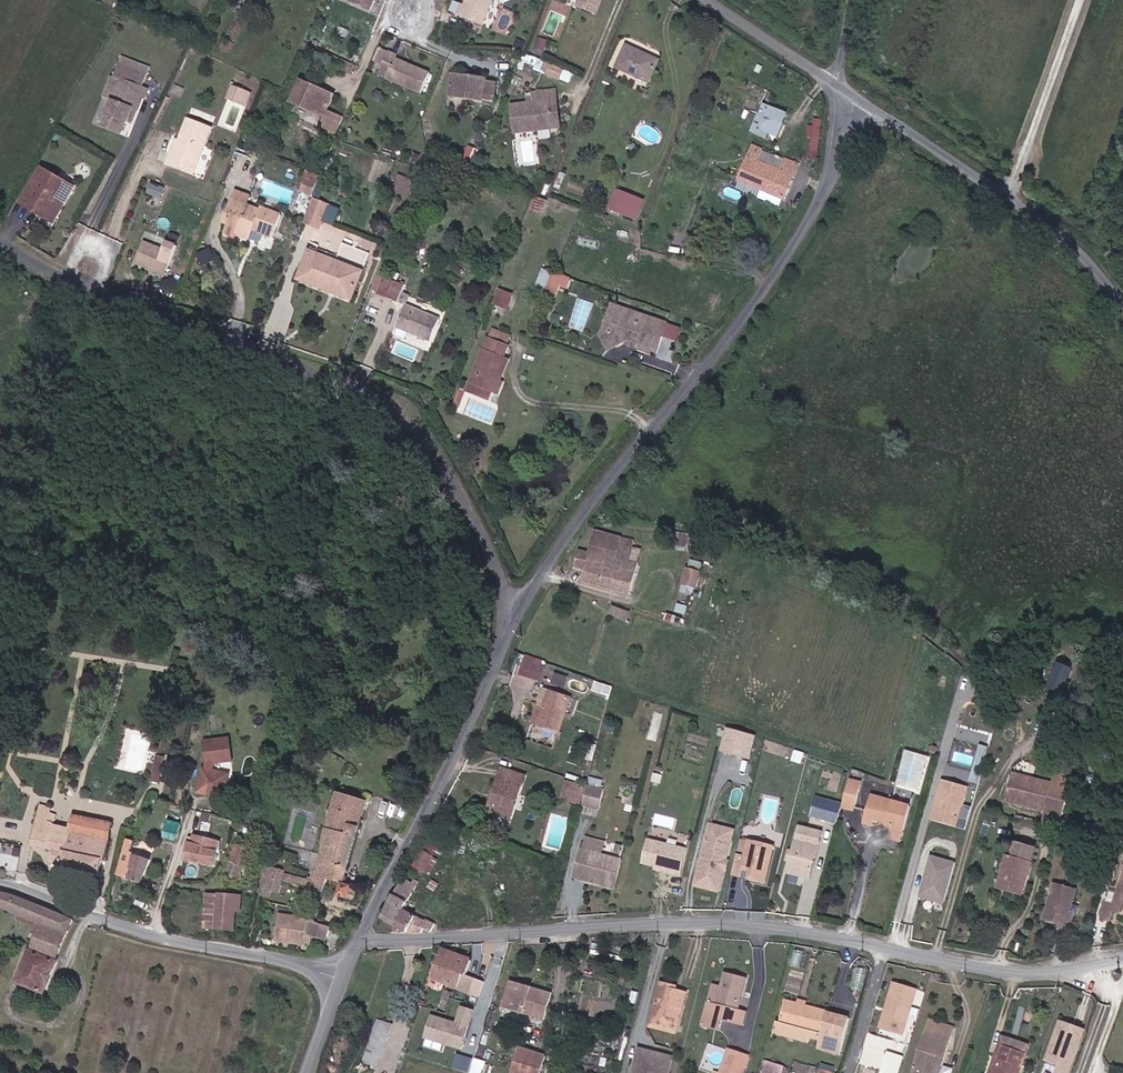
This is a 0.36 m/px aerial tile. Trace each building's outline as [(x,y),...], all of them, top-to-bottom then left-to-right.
[(347,0),(370,10),(374,0),(347,0)] [(466,3),(463,2),(459,1),(455,11),(481,23),(491,0),(468,0),(466,3)] [(546,31),(563,36),(573,4),(558,0),(555,0),(546,31)] [(575,4),(594,12),(599,0),(577,0),(575,4)] [(648,81),(658,60),(626,45),(616,67),(648,81)] [(383,62),(388,51),(381,48),(376,59),(383,62)] [(397,59),(398,55),(388,51),(383,62),(380,71),(388,74),(387,78),(421,93),(429,73),(397,59)] [(101,124),(116,130),(120,119),(123,120),(126,121),(130,107),(134,108),(143,86),(140,85),(145,73),(117,61),(112,74),(119,76),(101,124)] [(545,74),(549,63),(543,61),(539,72),(545,74)] [(552,77),(556,66),(549,63),(545,74),(552,77)] [(562,69),(556,66),(552,77),(558,79),(562,69)] [(467,81),(449,79),(447,97),(481,100),(482,99),(482,95),(493,96),(494,82),(483,81),(483,79),(468,77),(467,81)] [(301,79),(295,94),(328,108),(333,97),(315,89),(316,86),(301,79)] [(232,84),(227,95),(241,100),(245,89),(232,84)] [(513,130),(536,126),(535,121),(552,118),(549,96),(555,95),(553,85),(530,88),(532,99),(508,103),(513,130)] [(147,88),(143,86),(134,108),(137,109),(142,96),(144,97),(147,88)] [(334,93),(316,86),(315,89),(333,97),(334,93)] [(245,89),(241,100),(245,102),(249,91),(245,89)] [(328,108),(295,94),(292,101),(324,115),(320,125),(336,131),(343,116),(327,110),(328,108)] [(535,121),(536,126),(559,123),(555,95),(549,96),(552,118),(535,121)] [(130,107),(126,121),(129,122),(134,108),(130,107)] [(760,130),(778,138),(784,123),(766,115),(760,130)] [(170,152),(165,163),(192,173),(210,126),(188,117),(179,138),(173,153),(170,152)] [(812,156),(819,156),(821,136),(814,135),(812,156)] [(175,137),(170,152),(173,153),(179,138),(175,137)] [(752,145),(738,180),(783,199),(798,164),(783,158),(783,160),(778,170),(764,163),(757,161),(762,149),(752,145)] [(778,170),(783,160),(768,153),(764,163),(778,170)] [(53,181),(55,177),(39,169),(20,204),(32,211),(34,207),(55,219),(71,191),(53,181)] [(73,187),(55,177),(53,181),(71,191),(73,187)] [(304,190),(313,194),(318,182),(308,178),(304,190)] [(160,186),(150,182),(147,190),(157,194),(160,186)] [(637,219),(645,201),(616,189),(609,209),(637,219)] [(540,198),(540,212),(548,212),(549,198),(540,198)] [(319,227),(327,206),(314,201),(306,223),(319,227)] [(264,226),(262,233),(272,237),(281,214),(261,207),(260,210),(247,205),(246,209),(237,205),(230,225),(238,228),(236,234),(248,239),(252,230),(254,223),(264,226)] [(34,207),(32,211),(53,223),(55,219),(34,207)] [(252,230),(262,233),(264,226),(254,223),(252,230)] [(171,232),(170,241),(182,243),(183,234),(171,232)] [(164,275),(176,246),(165,242),(162,250),(142,242),(134,263),(164,275)] [(309,251),(299,276),(353,296),(362,271),(309,251)] [(544,268),(537,288),(557,295),(560,285),(568,288),(572,278),(544,268)] [(353,296),(299,276),(298,279),(351,300),(353,296)] [(396,302),(403,284),(384,277),(377,294),(396,302)] [(509,307),(514,294),(499,288),(494,301),(509,307)] [(663,334),(667,323),(613,303),(609,314),(616,317),(618,324),(617,327),(601,335),(607,348),(624,341),(628,339),(638,342),(636,346),(656,352),(663,334)] [(439,319),(405,305),(397,327),(431,341),(439,319)] [(616,317),(609,314),(601,335),(617,327),(618,324),(616,317)] [(681,327),(667,323),(663,334),(676,340),(681,327)] [(488,338),(505,345),(509,336),(491,329),(488,338)] [(508,346),(505,345),(488,338),(467,390),(489,399),(492,391),(499,393),(503,382),(500,381),(496,379),(504,358),(508,346)] [(509,360),(504,358),(496,379),(500,381),(509,360)] [(630,593),(638,563),(630,561),(633,548),(635,541),(595,530),(589,552),(579,550),(575,567),(587,570),(584,580),(630,593)] [(630,561),(638,563),(641,550),(633,548),(630,561)] [(688,558),(682,592),(697,594),(702,561),(688,558)] [(527,654),(521,673),(540,679),(547,660),(527,654)] [(1059,663),(1051,690),(1065,694),(1072,667),(1059,663)] [(553,681),(566,685),(569,677),(556,672),(553,681)] [(548,707),(553,693),(548,691),(544,706),(548,707)] [(570,698),(553,693),(548,707),(544,706),(537,726),(532,725),(527,740),(553,749),(570,698)] [(755,736),(727,729),(722,751),(750,758),(755,736)] [(227,734),(203,741),(209,761),(207,768),(204,767),(199,791),(225,797),(227,788),(223,780),(225,772),(214,769),(216,762),(234,757),(227,734)] [(980,744),(977,763),(987,764),(989,745),(980,744)] [(904,750),(901,779),(924,782),(928,753),(904,750)] [(800,763),(803,754),(795,751),(791,760),(800,763)] [(154,763),(163,765),(165,756),(156,754),(154,763)] [(159,784),(163,765),(154,763),(151,782),(159,784)] [(502,768),(487,811),(510,820),(525,776),(502,768)] [(1059,828),(1074,775),(1055,770),(1051,783),(1030,778),(1030,780),(1014,776),(1011,787),(1009,786),(1005,799),(1044,810),(1040,823),(1059,828)] [(1009,786),(1011,787),(1014,776),(1030,780),(1030,778),(1012,773),(1009,786)] [(958,816),(967,786),(943,779),(932,818),(966,828),(968,819),(958,816)] [(561,799),(581,805),(586,787),(567,780),(561,799)] [(860,785),(848,781),(842,805),(841,808),(853,811),(860,785)] [(582,804),(598,808),(603,788),(587,784),(586,787),(582,804)] [(342,882),(367,801),(338,792),(312,880),(286,873),(284,879),(303,885),(301,893),(315,897),(317,889),(323,891),(324,887),(338,892),(337,895),(355,900),(358,891),(351,889),(352,885),(342,882)] [(897,792),(895,799),(912,802),(913,795),(897,792)] [(902,837),(910,806),(871,795),(865,813),(864,821),(872,823),(873,820),(886,824),(892,825),(892,828),(890,834),(902,837)] [(809,817),(836,824),(841,808),(842,805),(814,797),(809,817)] [(968,817),(972,803),(965,801),(961,815),(968,817)] [(100,873),(108,839),(69,831),(54,827),(55,822),(57,814),(50,812),(51,806),(40,804),(31,844),(54,849),(51,862),(100,873)] [(69,831),(108,839),(112,823),(73,814),(70,826),(69,831)] [(176,839),(181,824),(167,820),(163,835),(176,839)] [(70,826),(55,822),(54,827),(69,831),(70,826)] [(689,835),(654,825),(651,836),(686,846),(689,835)] [(716,825),(713,835),(732,840),(735,830),(716,825)] [(793,853),(791,861),(788,873),(809,878),(821,833),(799,828),(793,853)] [(696,885),(701,886),(713,835),(709,834),(696,885)] [(890,834),(889,839),(900,842),(902,837),(890,834)] [(187,842),(185,860),(214,863),(217,839),(193,835),(192,838),(195,839),(194,844),(187,842)] [(603,854),(606,840),(585,835),(582,849),(603,854)] [(713,835),(701,886),(719,891),(725,869),(723,866),(724,863),(727,861),(732,840),(713,835)] [(116,875),(141,885),(151,860),(131,852),(135,839),(128,837),(116,875)] [(649,839),(643,863),(656,866),(673,870),(672,874),(681,876),(688,850),(649,839)] [(748,879),(765,883),(774,845),(750,839),(746,855),(738,853),(732,875),(741,877),(743,869),(743,866),(751,868),(750,871),(748,879)] [(428,840),(415,863),(413,867),(424,873),(439,846),(428,840)] [(1000,882),(1023,889),(1035,848),(1016,842),(1011,857),(1007,856),(1000,882)] [(239,878),(251,851),(238,845),(231,860),(232,861),(227,873),(239,878)] [(631,856),(633,847),(625,845),(623,854),(631,856)] [(582,849),(581,848),(573,876),(590,880),(593,878),(599,880),(601,883),(614,887),(621,859),(603,854),(582,849)] [(945,899),(956,861),(932,854),(920,895),(931,898),(930,900),(936,901),(937,897),(945,899)] [(461,879),(466,865),(453,861),(448,875),(461,879)] [(279,892),(284,871),(268,867),(261,894),(269,896),(270,890),(279,892)] [(1099,917),(1109,920),(1111,911),(1122,914),(1122,869),(1113,904),(1104,901),(1099,917)] [(404,877),(381,918),(394,925),(403,910),(419,881),(415,879),(413,882),(404,877)] [(1000,882),(998,889),(1021,895),(1023,889),(1000,882)] [(1043,921),(1054,924),(1058,925),(1057,929),(1067,931),(1072,915),(1067,913),(1074,889),(1054,884),(1043,921)] [(72,918),(14,895),(0,892),(0,905),(25,915),(42,923),(39,930),(32,950),(29,949),(16,981),(43,992),(56,959),(55,958),(72,918)] [(825,892),(819,910),(849,920),(855,901),(825,892)] [(241,911),(241,896),(206,893),(203,927),(234,930),(236,910),(241,911)] [(394,925),(410,934),(419,933),(423,926),(430,930),(434,923),(427,919),(425,921),(403,910),(394,925)] [(326,939),(329,926),(313,922),(314,921),(301,918),(301,916),(279,913),(275,940),(303,943),(305,933),(326,939)] [(22,923),(39,930),(42,923),(25,915),(22,923)] [(442,949),(431,978),(479,996),(484,981),(465,974),(470,960),(442,949)] [(735,1009),(740,992),(742,992),(746,978),(724,972),(721,986),(712,984),(705,1014),(723,1019),(743,1025),(746,1012),(735,1009)] [(510,980),(502,1006),(543,1019),(551,993),(510,980)] [(660,983),(649,1026),(676,1033),(686,992),(676,990),(676,987),(660,983)] [(904,1024),(914,990),(891,983),(878,1029),(896,1035),(899,1027),(904,1024)] [(818,1048),(837,1054),(847,1018),(829,1013),(830,1012),(806,1005),(798,1003),(786,1000),(779,1023),(821,1035),(820,1041),(818,1048)] [(461,1007),(456,1023),(431,1015),(424,1037),(461,1048),(473,1010),(461,1007)] [(720,1030),(723,1019),(705,1014),(702,1025),(720,1030)] [(847,1018),(837,1054),(840,1054),(849,1019),(847,1018)] [(927,1028),(950,1035),(953,1027),(929,1020),(927,1028)] [(392,1026),(378,1021),(363,1062),(377,1066),(392,1026)] [(809,1038),(820,1041),(821,1035),(779,1023),(777,1022),(773,1033),(808,1043),(809,1038)] [(1054,1072),(1066,1072),(1081,1030),(1057,1022),(1043,1060),(1057,1065),(1054,1072)] [(950,1035),(927,1028),(912,1072),(938,1072),(950,1035)] [(1019,1050),(1021,1042),(1003,1036),(996,1057),(1000,1058),(1005,1045),(1019,1050)] [(1021,1042),(1019,1050),(1005,1045),(1000,1058),(996,1057),(990,1072),(991,1072),(1016,1072),(1019,1065),(1022,1066),(1029,1045),(1021,1042)] [(545,1055),(519,1046),(511,1072),(539,1072),(545,1055)] [(728,1048),(720,1072),(742,1072),(748,1055),(728,1048)] [(639,1049),(637,1055),(652,1058),(654,1053),(639,1049)] [(672,1057),(654,1053),(652,1058),(637,1055),(633,1072),(668,1072),(672,1057)] [(902,1059),(886,1054),(880,1072),(898,1072),(902,1059)] [(764,1072),(784,1072),(786,1065),(767,1059),(764,1072)] [(468,1072),(471,1062),(463,1060),(460,1070),(468,1072)]
